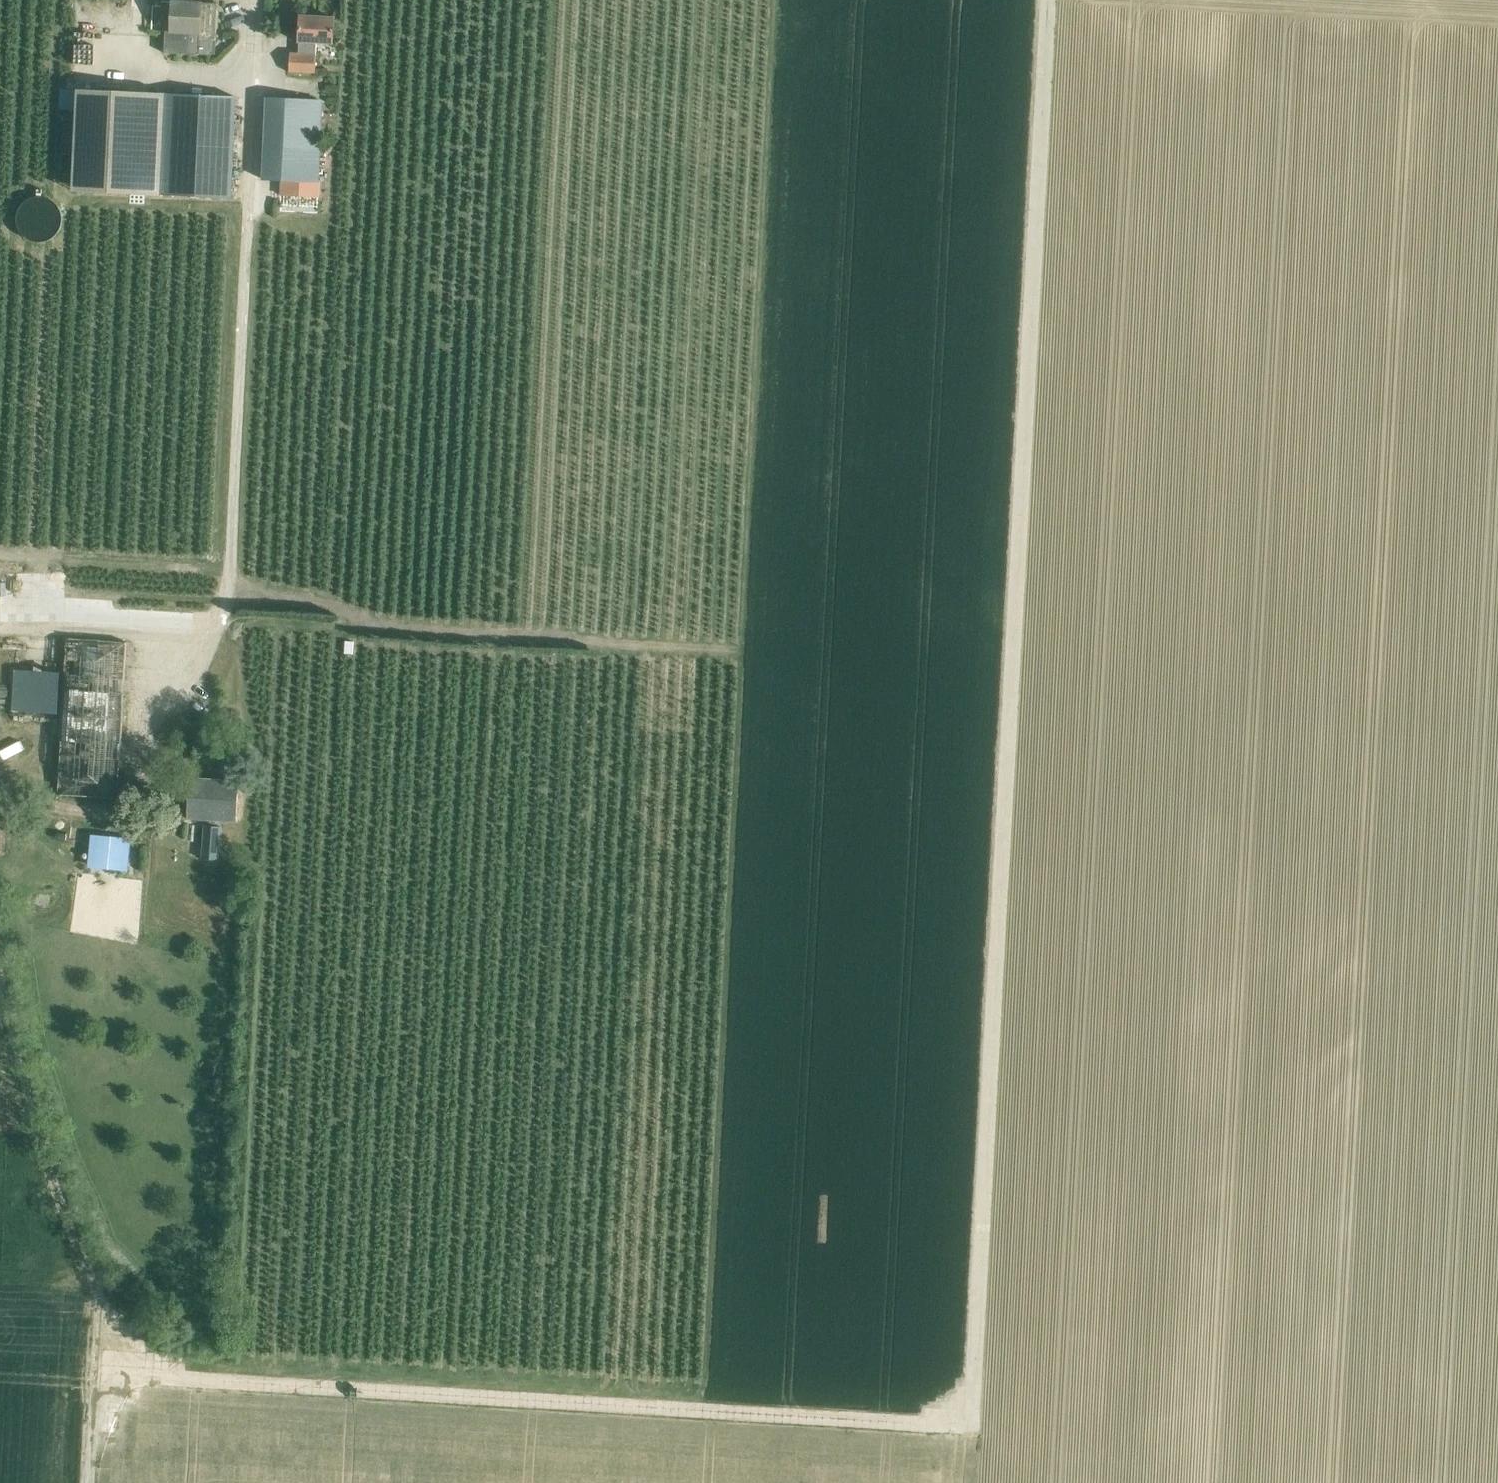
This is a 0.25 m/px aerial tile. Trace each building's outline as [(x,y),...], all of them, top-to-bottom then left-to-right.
[(164,30),(163,52),(209,55),(210,41),(215,41),(217,3),(201,2),(172,0),(170,31),(164,30)] [(228,14),(244,15),(245,0),(229,0),(228,14)] [(289,71),(311,72),(315,73),(317,44),(332,45),(334,17),(299,15),(297,35),(297,43),(298,43),(298,53),(290,52),(289,71)] [(72,191),(230,199),(235,97),(76,89),(72,191)] [(322,101),(311,100),(266,99),(262,179),(281,180),(280,195),(317,197),(322,101)] [(54,794),(115,798),(126,641),(65,637),(54,794)] [(10,711),(52,713),(54,671),(12,669),(10,711)] [(237,823),(240,780),(186,777),(184,819),(210,820),(210,824),(204,824),(202,858),(218,859),(220,822),(237,823)]
